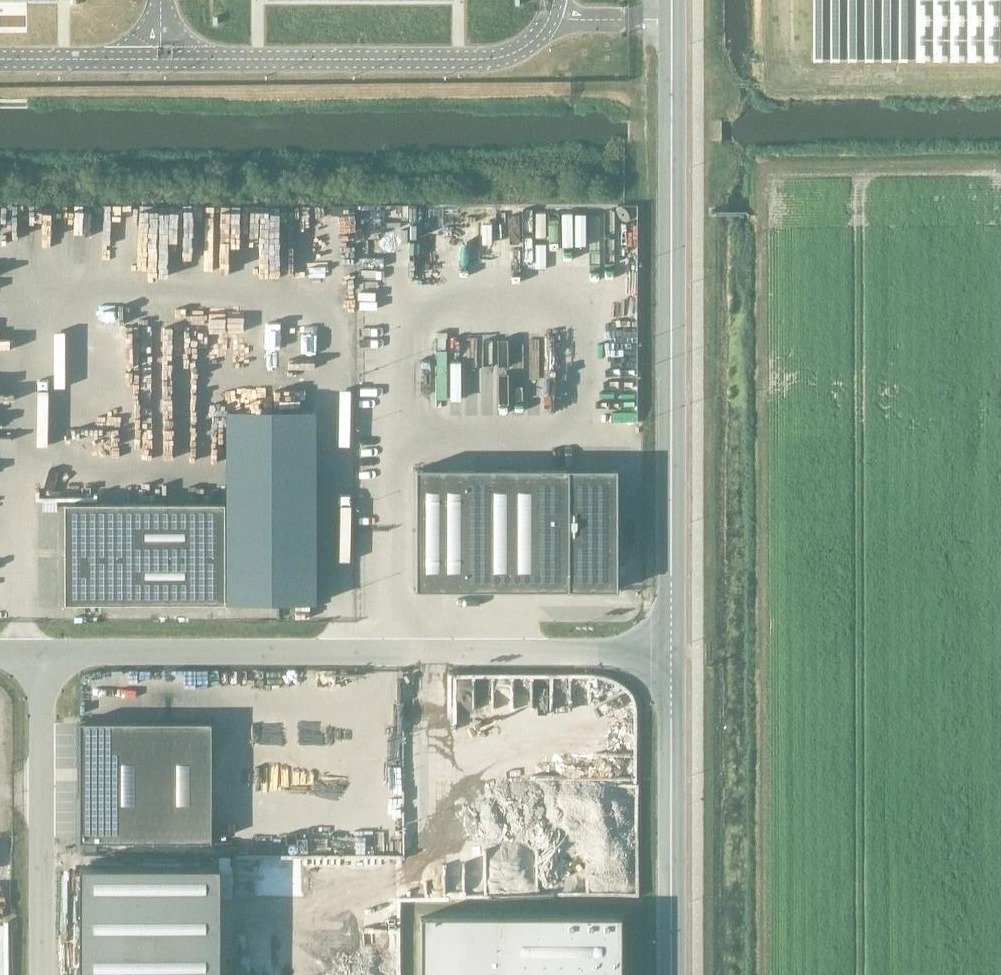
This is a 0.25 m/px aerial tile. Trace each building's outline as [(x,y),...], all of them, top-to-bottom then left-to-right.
[(782,80),(1000,80),(1000,0),(782,0),(782,80)] [(446,217),(448,254),(458,254),(459,268),(480,267),(477,215),(446,217)] [(617,469),(416,469),(416,590),(617,590),(617,469)] [(65,604),(224,603),(224,503),(65,504),(65,604)] [(271,603),(271,618),(290,617),(290,602),(271,603)] [(80,723),(80,842),(211,842),(211,723),(80,723)] [(79,974),(219,974),(219,867),(79,867),(79,974)] [(421,974),(621,974),(621,917),(421,917),(421,974)]
